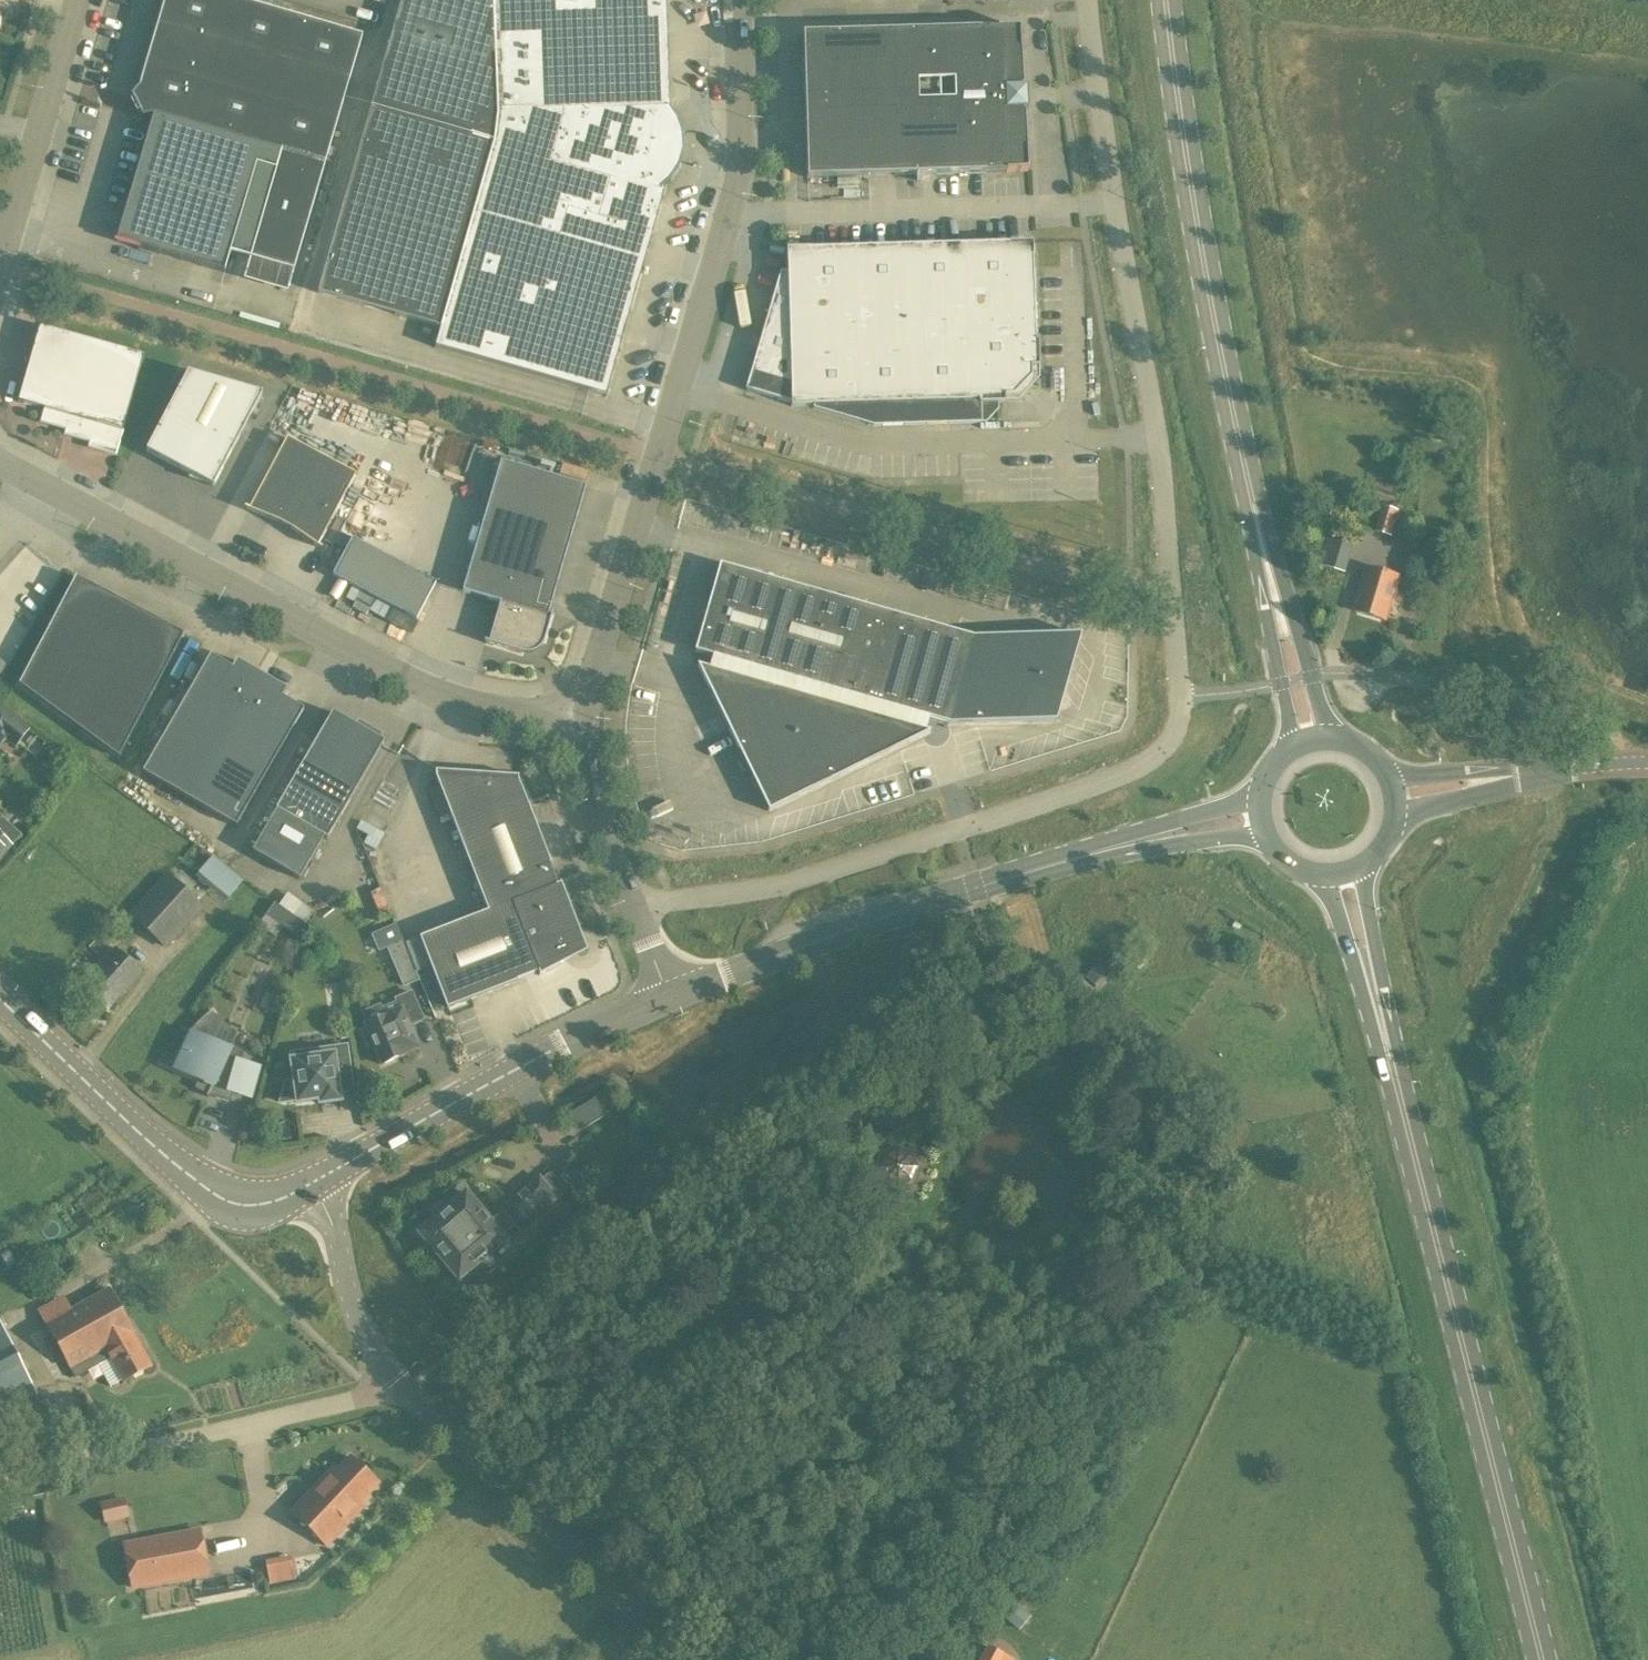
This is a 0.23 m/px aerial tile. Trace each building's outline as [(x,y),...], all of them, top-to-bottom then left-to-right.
[(293,271),(362,37),(236,0),(165,0),(139,87),(131,96),(142,118),(151,116),(115,240),(221,271),(250,169),(274,176),(250,258),(293,271)] [(318,294),(440,329),(493,142),(496,116),(492,0),(400,0),(318,294)] [(435,348),(606,396),(664,192),(661,191),(668,185),(674,178),(679,170),(682,161),(684,152),(684,143),(683,134),(680,125),(676,117),(671,109),(669,110),(666,0),(492,0),(496,116),(493,142),(440,329),(435,348)] [(807,178),(1028,172),(1019,28),(803,34),(807,178)] [(791,407),(814,406),(814,409),(872,426),(985,423),(985,411),(998,410),(998,404),(1004,403),(1004,396),(1013,395),(1031,377),(1031,367),(1038,367),(1037,342),(1035,342),(1032,243),(786,249),(787,273),(780,273),(751,372),(746,390),(791,403),(791,407)] [(115,455),(143,356),(39,327),(18,402),(44,409),(40,422),(66,429),(64,434),(90,442),(88,447),(115,455)] [(213,487),(261,394),(188,373),(146,451),(191,475),(189,478),(206,483),(213,487)] [(317,547),(355,476),(287,439),(249,511),(277,522),(292,530),(317,547)] [(488,644),(522,654),(525,655),(528,655),(531,654),(534,653),(537,651),(540,649),(542,647),(543,644),(545,641),(552,617),(548,616),(586,487),(501,462),(462,592),(500,603),(488,644)] [(1393,537),(1400,511),(1382,506),(1375,532),(1393,537)] [(1416,553),(1422,532),(1399,524),(1392,545),(1416,553)] [(1345,572),(1354,541),(1323,533),(1317,552),(1322,553),(1318,565),(1345,572)] [(352,538),(332,575),(352,585),(371,548),(352,538)] [(973,637),(720,564),(695,652),(712,657),(709,668),(697,665),(768,811),(930,732),(925,730),(929,719),(948,724),(1056,722),(1081,635),(973,637)] [(1396,602),(1403,577),(1367,566),(1360,591),(1362,592),(1357,611),(1387,621),(1393,601),(1396,602)] [(80,579),(76,577),(19,685),(118,758),(184,634),(180,632),(80,578),(80,579)] [(235,663),(230,671),(209,659),(142,774),(235,828),(302,713),(281,700),(285,692),(235,663)] [(30,729),(0,706),(0,748),(5,741),(16,748),(30,729)] [(384,742),(332,712),(276,809),(277,810),(253,853),(301,881),(326,839),(327,839),(384,742)] [(557,885),(548,863),(550,863),(518,781),(518,777),(435,772),(435,776),(487,911),(419,938),(447,1009),(517,982),(516,980),(538,972),(539,976),(542,975),(540,971),(582,950),(558,887),(562,886),(561,884),(557,885)] [(10,846),(0,837),(0,858),(10,846)] [(215,855),(199,877),(231,900),(247,878),(215,855)] [(165,950),(204,908),(167,873),(128,916),(165,950)] [(303,942),(307,926),(274,903),(266,914),(303,942)] [(405,948),(401,937),(385,944),(403,988),(419,981),(417,976),(418,976),(405,948)] [(109,1011),(142,974),(115,948),(81,985),(109,1011)] [(418,1048),(409,1026),(423,1020),(412,993),(396,1000),(401,1010),(365,1025),(367,1029),(362,1031),(368,1046),(373,1044),(383,1066),(405,1056),(404,1054),(418,1048)] [(181,1048),(171,1062),(179,1066),(177,1071),(212,1087),(207,1097),(208,1098),(211,1093),(216,1095),(222,1097),(228,1099),(230,1093),(250,1099),(259,1068),(238,1062),(236,1067),(224,1064),(232,1046),(230,1046),(228,1051),(213,1044),(225,1019),(209,1013),(206,1015),(203,1017),(200,1021),(199,1022),(197,1023),(195,1026),(193,1028),(190,1033),(189,1035),(196,1038),(190,1052),(186,1050),(186,1051),(181,1048)] [(353,1091),(347,1046),(346,1046),(346,1047),(333,1049),(333,1048),(332,1048),(332,1049),(314,1051),(315,1060),(297,1062),(295,1062),(298,1082),(289,1083),(281,1103),(298,1101),(298,1103),(321,1100),(321,1104),(340,1101),(339,1092),(352,1090),(352,1091),(353,1091)] [(594,1100),(574,1111),(582,1125),(602,1114),(594,1100)] [(467,1193),(419,1234),(459,1282),(507,1241),(503,1235),(515,1224),(523,1234),(561,1201),(558,1198),(565,1192),(551,1175),(544,1181),(540,1177),(503,1209),(505,1212),(492,1223),(467,1193)] [(110,1290),(49,1325),(73,1367),(70,1369),(75,1378),(97,1365),(109,1387),(123,1379),(124,1381),(152,1365),(110,1290)] [(38,1395),(0,1320),(0,1414),(38,1395)] [(382,1486),(351,1457),(335,1473),(331,1469),(292,1511),(331,1548),(369,1507),(366,1504),(382,1486)] [(104,1524),(130,1518),(125,1497),(99,1503),(104,1524)] [(135,1588),(209,1574),(200,1530),(126,1545),(135,1588)] [(269,1585),(296,1580),(291,1556),(265,1561),(269,1585)] [(994,1654),(978,1646),(971,1659),(991,1659),(994,1654)]
